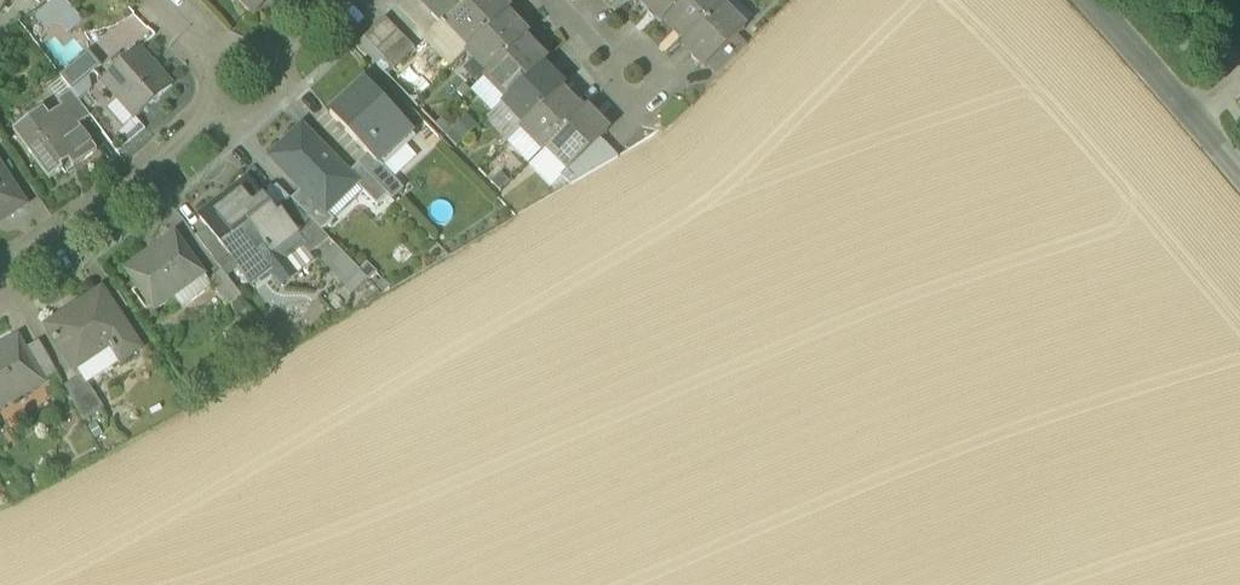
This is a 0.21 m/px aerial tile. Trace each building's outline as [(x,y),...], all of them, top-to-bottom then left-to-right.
[(11,0),(0,0),(0,15),(11,0)] [(82,22),(63,0),(57,0),(35,18),(47,33),(54,27),(61,28),(67,35),(82,22)] [(254,18),(272,0),(236,0),(254,18)] [(420,4),(429,13),(444,0),(424,0),(420,4)] [(429,13),(440,24),(458,7),(461,4),(457,0),(444,0),(429,13)] [(447,28),(468,50),(506,14),(509,11),(498,0),(476,0),(463,12),(447,28)] [(461,4),(458,7),(463,12),(476,0),(457,0),(461,4)] [(638,2),(660,24),(663,21),(685,0),(640,0),(638,2)] [(663,21),(685,43),(722,7),(725,3),(722,0),(685,0),(663,21)] [(458,7),(440,24),(425,39),(451,67),(465,53),(468,50),(447,28),(463,12),(458,7)] [(685,43),(682,46),(704,69),(706,67),(738,36),(744,29),(722,7),(685,43)] [(527,36),(506,14),(468,50),(465,53),(487,75),(524,40),(527,36)] [(384,18),(363,37),(374,49),(395,29),(384,18)] [(395,29),(374,49),(384,58),(404,38),(395,29)] [(738,36),(706,67),(716,76),(747,46),(738,36)] [(404,38),(384,58),(394,69),(415,49),(404,38)] [(487,75),(484,79),(505,101),(541,66),(545,62),(524,40),(487,75)] [(140,50),(103,83),(135,118),(172,85),(140,50)] [(102,69),(91,53),(59,77),(71,93),(102,69)] [(505,101),(501,105),(523,127),(559,91),(563,88),(541,66),(505,101)] [(366,82),(331,115),(367,154),(376,164),(379,162),(412,131),(366,82)] [(523,127),(520,130),(541,152),(544,149),(581,113),(559,91),(523,127)] [(89,117),(71,93),(59,102),(64,108),(65,108),(78,125),(89,117)] [(64,108),(49,120),(44,114),(18,133),(51,175),(69,161),(74,168),(97,150),(78,125),(65,108),(64,108)] [(581,113),(544,149),(566,172),(598,141),(607,133),(584,110),(581,113)] [(348,174),(301,127),(270,157),(301,189),(319,207),(320,206),(328,214),(357,186),(349,178),(350,177),(348,174)] [(566,172),(561,178),(570,186),(616,160),(598,141),(566,172)] [(544,149),(541,152),(539,155),(561,178),(566,172),(544,149)] [(403,188),(379,162),(376,164),(367,154),(357,164),(358,164),(388,195),(392,199),(403,188)] [(388,195),(358,164),(348,174),(350,177),(349,178),(357,186),(376,206),(388,195)] [(25,206),(9,182),(11,181),(0,165),(0,222),(25,206)] [(275,209),(250,177),(199,217),(207,226),(224,249),(235,262),(239,268),(256,255),(268,271),(283,259),(276,250),(296,233),(298,232),(282,212),(279,215),(275,209)] [(319,207),(301,189),(291,200),(322,231),(334,220),(328,214),(320,206),(319,207)] [(291,200),(289,198),(275,209),(279,215),(282,212),(298,232),(296,233),(311,253),(329,239),(322,231),(291,200)] [(224,249),(207,226),(195,235),(213,258),(224,249)] [(176,233),(127,268),(155,309),(205,274),(176,233)] [(356,291),(371,276),(341,243),(325,257),(356,291)] [(213,258),(212,259),(222,270),(222,271),(235,262),(224,249),(213,258)] [(222,271),(222,270),(207,281),(227,307),(242,296),(222,271)] [(129,307),(114,284),(102,292),(117,315),(129,307)] [(102,292),(48,328),(55,339),(54,340),(56,343),(58,342),(81,378),(86,385),(87,384),(140,349),(117,315),(102,292)] [(0,349),(0,407),(7,403),(42,383),(24,351),(17,339),(0,349)] [(57,375),(39,342),(24,351),(42,383),(57,375)] [(87,384),(86,385),(81,378),(65,389),(84,423),(104,409),(87,384)] [(7,403),(0,407),(0,432),(17,421),(7,403)]
